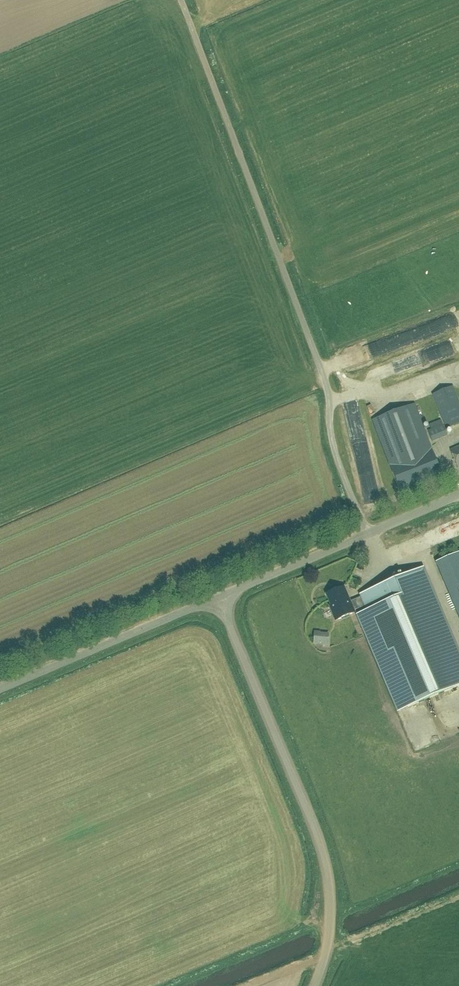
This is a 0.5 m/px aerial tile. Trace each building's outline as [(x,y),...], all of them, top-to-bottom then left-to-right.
[(440,349),(418,355),(421,364),(443,359),(440,349)] [(338,371),(362,364),(358,352),(352,354),(355,361),(346,364),(344,359),(335,361),(338,371)] [(453,387),(432,396),(446,430),(458,425),(458,402),(453,387)] [(443,477),(414,405),(372,421),(392,473),(393,473),(401,493),(443,477)] [(448,437),(443,426),(428,432),(432,443),(448,437)] [(450,451),(457,469),(458,468),(458,447),(450,451)] [(436,564),(458,617),(458,554),(436,564)] [(415,573),(361,595),(362,598),(350,602),(344,588),(327,595),(332,606),(331,607),(337,621),(355,614),(354,611),(365,607),(367,611),(355,616),(397,713),(458,687),(458,651),(424,569),(415,573)] [(331,648),(330,632),(316,633),(317,649),(331,648)] [(430,733),(413,741),(417,749),(434,742),(430,733)]
